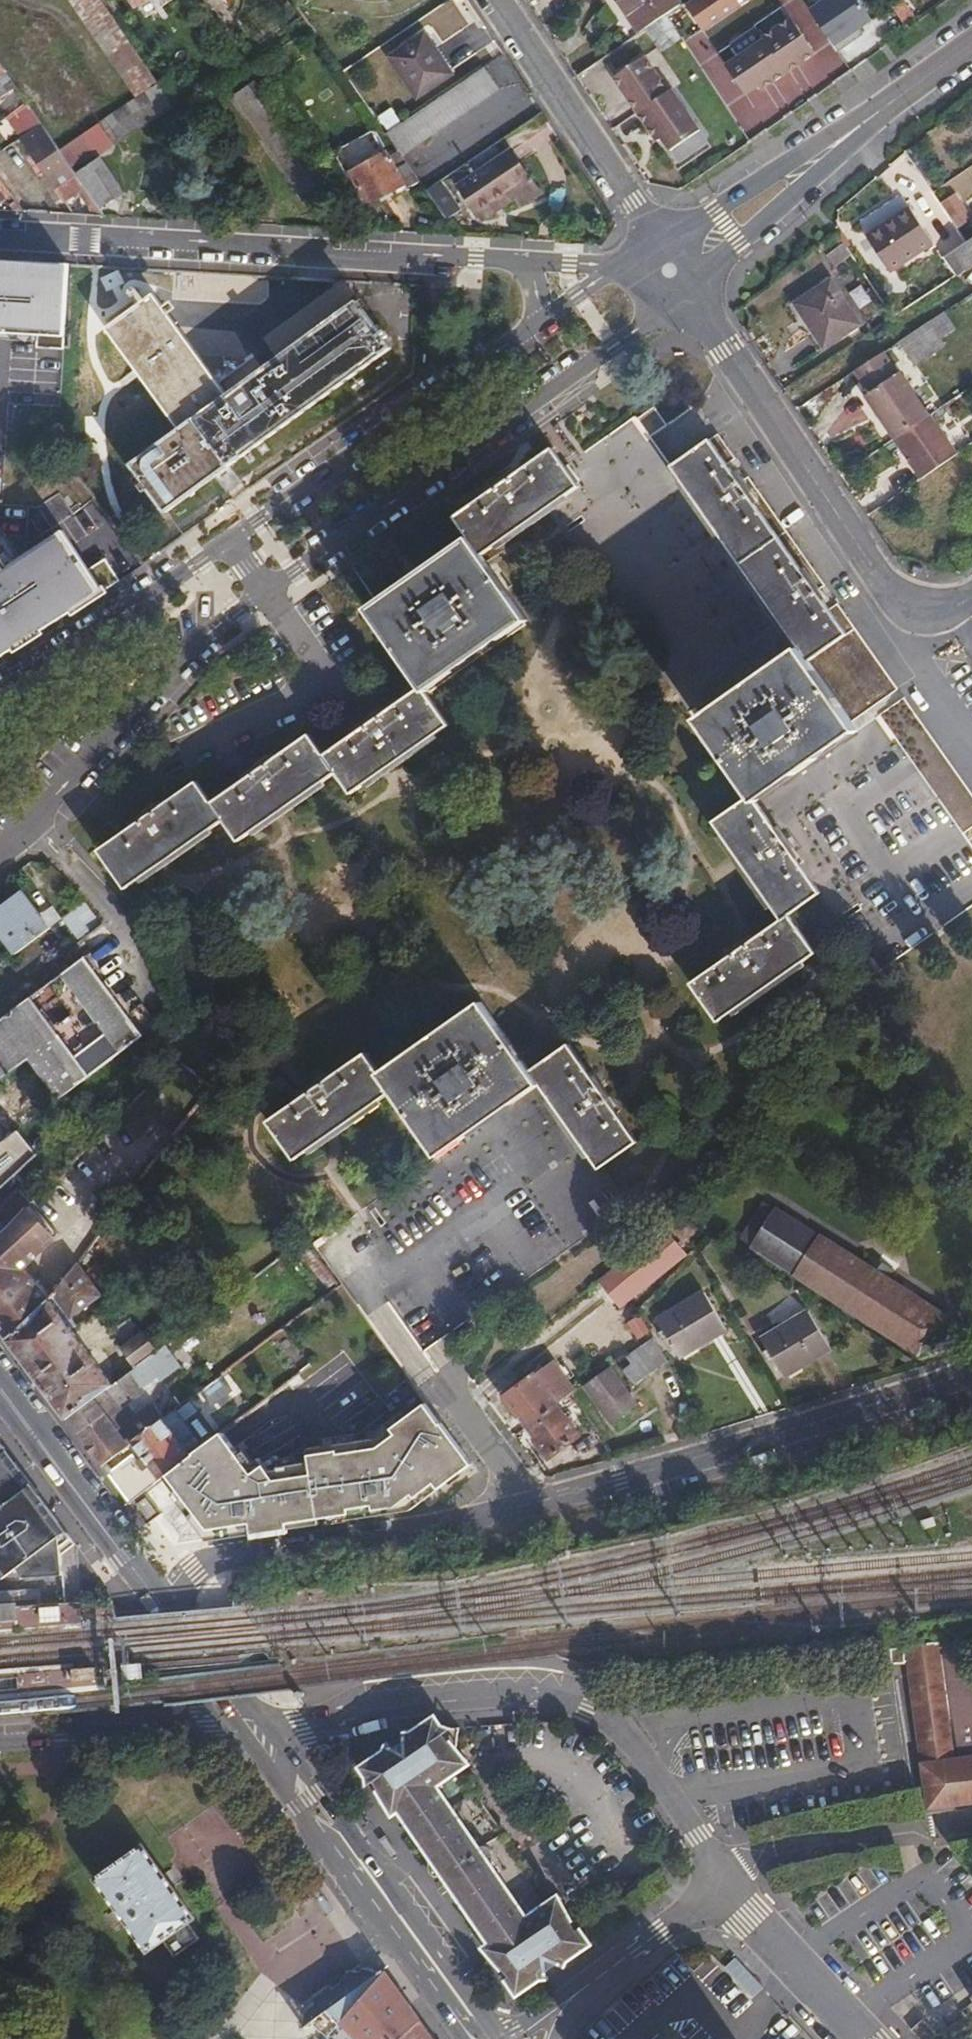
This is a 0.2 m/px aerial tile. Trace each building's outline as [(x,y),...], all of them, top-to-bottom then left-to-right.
[(135,98),(158,83),(101,0),(68,0),(135,98)] [(122,12),(133,5),(130,0),(114,0),(122,12)] [(147,0),(130,0),(133,5),(135,8),(147,0)] [(683,4),(681,0),(616,0),(639,34),(650,26),(665,16),(683,4)] [(812,9),(835,50),(874,28),(859,0),(827,0),(812,9)] [(791,19),(762,39),(764,42),(787,74),(815,54),(791,19)] [(131,26),(141,40),(150,34),(139,21),(139,20),(131,26)] [(426,33),(390,57),(418,98),(453,73),(426,33)] [(787,74),(764,42),(726,68),(746,96),(758,88),(761,92),(787,74)] [(0,60),(0,77),(8,72),(0,60)] [(502,90),(485,67),(388,133),(397,146),(404,157),(502,90)] [(3,121),(7,118),(29,102),(8,72),(0,77),(0,117),(3,121)] [(135,98),(101,121),(111,139),(115,145),(182,101),(166,77),(158,83),(135,98)] [(253,82),(231,98),(262,144),(308,209),(311,205),(331,193),(253,82)] [(671,89),(638,112),(648,126),(651,125),(661,139),(662,137),(671,150),(699,130),(671,89)] [(7,118),(64,202),(71,198),(87,187),(77,174),(71,164),(61,148),(29,102),(7,118)] [(71,164),(111,139),(101,121),(87,131),(61,148),(71,164)] [(651,125),(648,126),(658,140),(661,139),(651,125)] [(420,180),(416,174),(404,157),(397,146),(350,172),(368,205),(406,184),(407,187),(420,180)] [(509,191),(515,199),(520,207),(541,192),(510,149),(457,186),(477,213),(509,191)] [(441,179),(454,170),(443,154),(432,163),(426,166),(416,174),(420,180),(426,189),(441,179)] [(97,202),(100,207),(125,193),(102,157),(77,174),(87,187),(90,193),(97,202)] [(14,211),(24,212),(24,209),(0,175),(0,202),(6,197),(14,211)] [(426,189),(448,220),(455,215),(455,213),(462,211),(463,210),(441,179),(426,189)] [(90,193),(87,187),(71,198),(74,204),(90,193)] [(483,222),(515,199),(509,191),(477,213),(483,222)] [(942,203),(958,228),(971,219),(955,194),(942,203)] [(93,216),(107,216),(100,207),(97,202),(88,209),(93,216)] [(911,206),(866,236),(890,273),(935,243),(911,206)] [(967,242),(944,258),(958,276),(971,266),(971,239),(967,242)] [(69,264),(0,260),(0,331),(38,335),(37,348),(64,349),(69,264)] [(831,280),(794,304),(824,348),(861,324),(831,280)] [(153,288),(105,323),(178,425),(130,460),(165,509),(392,343),(357,295),(227,390),(153,288)] [(944,313),(904,338),(917,359),(958,334),(944,313)] [(881,412),(898,437),(930,415),(900,372),(899,373),(884,351),(853,371),(869,392),(864,396),(877,415),(881,412)] [(655,407),(638,419),(651,438),(668,425),(655,407)] [(877,415),(894,439),(898,437),(881,412),(877,415)] [(894,439),(921,479),(957,454),(930,414),(930,415),(898,437),(894,439)] [(717,433),(690,453),(708,478),(728,464),(735,459),(717,433)] [(454,516),(469,537),(482,555),(549,508),(580,487),(577,483),(581,480),(571,466),(567,469),(553,448),(524,468),(521,463),(480,492),(483,496),(454,516)] [(810,663),(830,648),(812,622),(830,609),(817,591),(799,605),(722,496),(741,482),(728,464),(708,478),(690,453),(671,467),(798,648),(810,663)] [(799,605),(817,591),(825,585),(748,477),(741,482),(722,496),(799,605)] [(4,654),(78,607),(120,580),(106,559),(90,570),(64,531),(7,568),(0,558),(0,656),(4,654)] [(489,565),(482,555),(469,537),(367,609),(422,687),(426,693),(528,621),(489,565)] [(830,648),(810,663),(853,721),(898,689),(838,603),(830,609),(812,622),(830,648)] [(750,795),(758,803),(860,731),(853,721),(810,663),(798,648),(697,720),(750,795)] [(449,726),(426,693),(422,687),(393,707),(391,703),(348,733),(351,737),(324,756),(337,773),(352,794),(395,764),(449,726)] [(879,716),(963,834),(971,828),(971,793),(905,697),(879,716)] [(337,773),(324,756),(309,734),(281,754),(278,750),(237,779),(240,783),(212,803),(224,820),(239,842),(282,812),(337,773)] [(169,859),(224,820),(212,803),(196,781),(168,801),(165,797),(124,826),(127,830),(98,850),(126,889),(169,859)] [(738,858),(781,920),(790,915),(822,893),(758,803),(750,795),(712,822),(738,858)] [(38,937),(51,927),(23,890),(0,908),(0,933),(16,954),(38,937)] [(82,938),(106,921),(89,900),(66,917),(82,938)] [(817,953),(790,915),(781,920),(752,940),(690,984),(718,1023),(778,981),(817,953)] [(93,1013),(116,997),(85,956),(63,973),(76,991),(93,1013)] [(42,1017),(76,991),(63,973),(28,1000),(42,1017)] [(122,1052),(144,1035),(116,997),(93,1013),(101,1023),(122,1052)] [(29,1058),(58,1038),(42,1017),(28,1000),(0,1021),(0,1080),(29,1058)] [(406,1055),(380,1074),(393,1092),(438,1157),(541,1085),(531,1071),(523,1059),(482,1001),(451,1023),(454,1027),(409,1059),(406,1055)] [(105,1064),(122,1052),(101,1023),(83,1037),(104,1065),(105,1064)] [(29,1058),(60,1098),(88,1078),(58,1038),(29,1058)] [(569,1044),(531,1071),(541,1085),(600,1169),(638,1142),(618,1113),(622,1110),(593,1069),(589,1072),(569,1044)] [(329,1136),(393,1092),(380,1074),(365,1053),(336,1073),(333,1069),(304,1090),(292,1098),(296,1102),(268,1122),(295,1161),(329,1136)] [(29,1206),(19,1196),(0,1212),(0,1235),(29,1206)] [(740,1239),(751,1246),(775,1208),(764,1201),(740,1239)] [(50,1299),(36,1284),(33,1288),(19,1273),(23,1270),(58,1237),(29,1206),(0,1235),(0,1327),(8,1337),(50,1299)] [(775,1208),(751,1246),(794,1273),(795,1272),(922,1354),(931,1348),(938,1353),(953,1340),(943,1334),(957,1323),(898,1285),(889,1280),(896,1269),(883,1261),(870,1253),(863,1263),(775,1208)] [(610,1273),(601,1281),(622,1306),(685,1254),(665,1229),(651,1241),(619,1265),(610,1273)] [(68,1419),(114,1384),(67,1321),(103,1296),(103,1295),(78,1263),(50,1299),(8,1337),(68,1419)] [(33,1288),(36,1284),(23,1270),(19,1273),(33,1288)] [(705,1291),(657,1320),(680,1358),(727,1329),(705,1291)] [(809,1310),(761,1339),(784,1377),(832,1348),(809,1310)] [(640,1317),(630,1323),(639,1338),(649,1331),(640,1317)] [(178,1336),(115,1383),(116,1384),(68,1419),(102,1466),(117,1456),(165,1419),(154,1405),(141,1415),(132,1403),(146,1392),(143,1388),(158,1377),(162,1381),(193,1357),(178,1336)] [(660,1368),(669,1362),(666,1358),(653,1337),(643,1345),(660,1368)] [(635,1386),(660,1368),(643,1345),(627,1358),(631,1363),(623,1370),(635,1386)] [(611,1367),(584,1386),(612,1425),(638,1405),(611,1367)] [(522,1414),(530,1425),(558,1405),(534,1373),(502,1397),(518,1418),(522,1414)] [(146,1392),(162,1381),(158,1377),(143,1388),(146,1392)] [(224,1432),(203,1448),(167,1475),(187,1501),(181,1506),(207,1541),(412,1509),(472,1464),(427,1403),(381,1437),(310,1448),(311,1460),(270,1470),(262,1458),(250,1467),(224,1432)] [(558,1405),(530,1425),(538,1436),(535,1438),(533,1440),(548,1460),(582,1436),(558,1405)] [(108,1474),(130,1503),(167,1475),(203,1448),(176,1410),(165,1419),(117,1456),(122,1463),(108,1474)] [(31,1558),(29,1555),(20,1544),(16,1539),(7,1526),(43,1499),(14,1461),(7,1451),(0,1457),(0,1574),(4,1579),(19,1568),(24,1574),(33,1565),(31,1558)] [(117,1456),(102,1466),(108,1474),(122,1463),(117,1456)] [(38,1553),(62,1535),(67,1531),(52,1512),(43,1499),(7,1526),(16,1539),(20,1544),(29,1555),(31,1558),(38,1553)] [(62,1555),(77,1545),(75,1541),(68,1533),(67,1531),(62,1535),(62,1546),(62,1555)] [(33,1565),(24,1574),(25,1576),(39,1576),(51,1575),(63,1575),(62,1555),(62,1546),(62,1535),(38,1553),(31,1558),(33,1565)] [(930,1808),(971,1803),(971,1681),(969,1674),(965,1664),(962,1654),(962,1641),(938,1642),(906,1644),(907,1647),(923,1763),(930,1808)] [(891,1648),(892,1663),(905,1662),(904,1647),(891,1648)] [(89,1671),(76,1672),(77,1677),(77,1682),(90,1682),(89,1671)] [(413,1733),(451,1729),(444,1727),(443,1726),(436,1717),(413,1733)] [(386,1750),(381,1754),(362,1767),(393,1818),(399,1813),(431,1860),(431,1868),(432,1871),(435,1874),(439,1876),(442,1875),(488,1942),(486,1947),(510,1975),(507,1977),(517,1993),(519,1993),(542,1977),(549,1977),(549,1970),(559,1963),(564,1966),(568,1959),(591,1943),(580,1927),(579,1922),(575,1920),(572,1919),(561,1900),(561,1897),(557,1894),(556,1894),(552,1896),(464,1767),(467,1766),(469,1763),(458,1748),(460,1728),(451,1729),(413,1733),(405,1733),(405,1741),(396,1747),(389,1744),(386,1750)] [(143,1847),(98,1878),(148,1950),(166,1937),(177,1953),(197,1938),(186,1923),(193,1918),(143,1847)] [(381,1971),(380,1971),(366,1968),(359,1972),(352,1971),(343,1977),(341,1982),(334,1987),(331,1985),(314,1999),(316,2003),(307,2010),(304,2027),(311,2022),(316,2026),(328,2037),(341,2022),(386,1971),(384,1969),(381,1971)] [(386,1971),(341,2022),(357,2038),(400,2038),(421,2019),(386,1971)] [(911,2030),(920,2038),(934,2038),(939,2034),(924,2018),(911,2030)] [(421,2019),(400,2038),(435,2038),(421,2019)] [(328,2037),(331,2038),(357,2038),(341,2022),(328,2037)]
